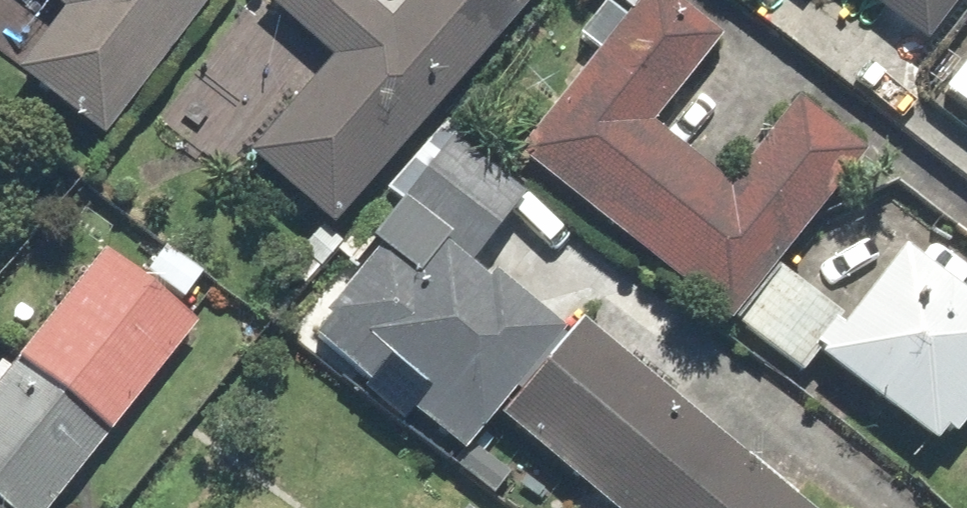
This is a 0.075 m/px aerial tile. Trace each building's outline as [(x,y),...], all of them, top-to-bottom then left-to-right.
[(53,16),(9,72),(96,141),(208,0),(32,0),(53,16)] [(346,0),(256,0),(253,4),(325,69),(244,159),(256,170),(326,231),(421,126),(420,125),(531,0),(407,0),(380,31),(346,0)] [(715,198),(641,136),(714,46),(656,0),(637,0),(512,155),(656,276),(654,280),(723,332),(786,258),(782,254),(854,159),(784,107),(715,198)] [(914,45),(947,0),(852,0),(914,45)] [(514,207),(448,152),(400,210),(466,265),(514,207)] [(431,258),(413,284),(370,253),(304,345),(351,379),(349,382),(459,455),(541,330),(431,258)] [(191,329),(98,254),(0,376),(0,507),(48,507),(191,329)] [(816,362),(931,446),(966,397),(966,311),(894,257),(816,362)] [(498,421),(598,507),(778,507),(578,331),(498,421)]
